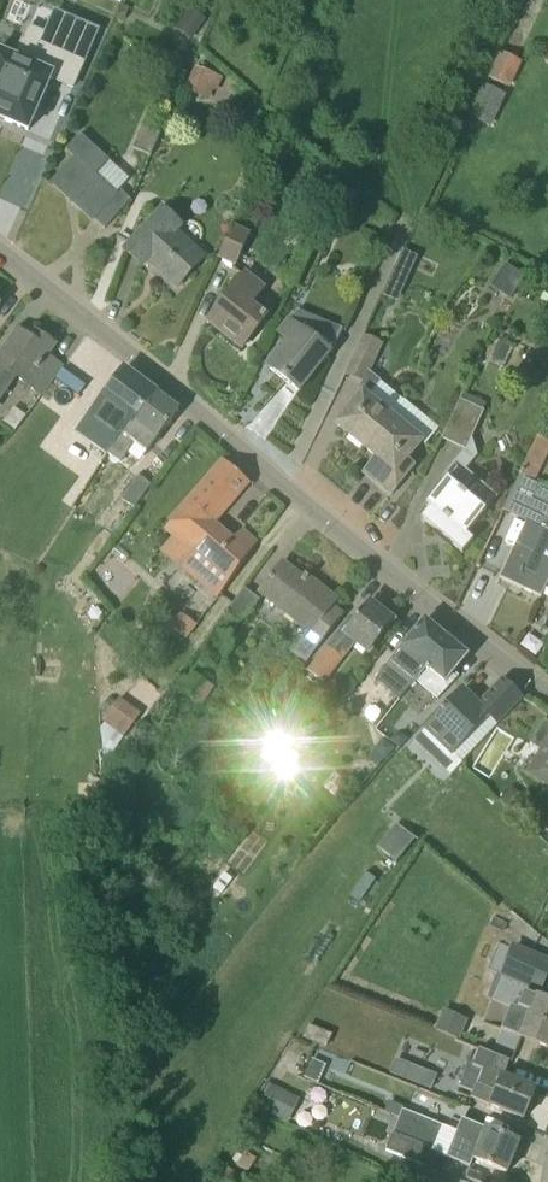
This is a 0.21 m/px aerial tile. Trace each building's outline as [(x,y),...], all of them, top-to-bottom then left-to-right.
[(122,4),(116,16),(124,19),(130,7),(122,4)] [(191,7),(175,28),(191,39),(207,19),(191,7)] [(16,58),(0,51),(0,119),(29,131),(51,79),(73,88),(98,31),(75,20),(65,43),(29,27),(16,58)] [(499,51),(486,77),(510,88),(522,62),(499,51)] [(195,66),(185,89),(209,100),(214,90),(217,91),(223,78),(195,66)] [(491,127),(507,95),(483,84),(468,116),(491,127)] [(143,126),(134,148),(151,156),(160,134),(143,126)] [(115,195),(96,177),(110,161),(80,134),(66,150),(75,159),(53,184),(67,197),(68,196),(92,218),(91,219),(93,220),(94,219),(105,229),(131,201),(119,190),(115,195)] [(348,202),(356,185),(357,183),(343,172),(340,178),(333,195),(348,202)] [(178,286),(202,259),(174,233),(180,226),(162,209),(125,250),(143,267),(149,260),(178,286)] [(218,258),(236,266),(251,233),(233,225),(218,258)] [(374,238),(363,242),(366,253),(378,249),(374,238)] [(402,250),(389,280),(404,287),(417,256),(402,250)] [(505,264),(491,286),(511,299),(526,277),(505,264)] [(263,289),(245,275),(208,321),(242,348),(266,318),(250,305),(263,289)] [(299,393),(330,354),(289,321),(279,333),(291,343),(269,370),(299,393)] [(43,393),(62,366),(47,355),(55,344),(37,331),(31,339),(18,330),(0,356),(0,392),(14,373),(43,393)] [(380,382),(369,371),(380,345),(363,337),(346,373),(363,381),(357,392),(362,394),(336,425),(364,448),(391,417),(371,400),(380,382)] [(503,362),(509,346),(498,342),(492,357),(503,362)] [(88,440),(110,457),(143,412),(145,412),(157,395),(125,370),(91,414),(101,422),(88,440)] [(143,412),(110,457),(119,463),(132,445),(146,455),(179,411),(157,395),(145,412),(143,412)] [(466,450),(484,410),(460,399),(441,438),(466,450)] [(421,442),(391,417),(364,448),(385,465),(373,480),(390,494),(412,467),(405,461),(421,442)] [(519,477),(532,482),(533,482),(547,452),(547,440),(538,435),(519,477)] [(188,503),(170,524),(164,530),(172,537),(161,551),(182,570),(184,568),(218,597),(226,586),(256,542),(249,536),(240,547),(213,523),(249,483),(224,461),(204,484),(203,483),(186,501),(188,503)] [(139,475),(123,498),(133,506),(150,483),(139,475)] [(533,482),(532,482),(519,477),(514,487),(547,502),(547,489),(533,482)] [(485,511),(446,479),(426,505),(430,509),(421,520),(422,521),(423,520),(462,553),(461,553),(462,554),(472,541),(465,536),(485,511)] [(514,487),(503,511),(530,523),(503,580),(537,596),(547,573),(547,502),(514,487)] [(293,650),(307,661),(342,616),(332,608),(337,601),(305,577),(303,580),(282,563),(259,592),(308,631),(293,650)] [(226,627),(232,618),(241,625),(260,599),(245,588),(219,621),(226,627)] [(351,616),(328,646),(309,671),(323,683),(356,642),(370,652),(394,622),(390,619),(391,617),(381,608),(379,611),(369,602),(355,620),(351,616)] [(188,637),(198,624),(181,612),(179,615),(174,612),(167,622),(188,637)] [(386,667),(376,679),(401,699),(409,689),(417,681),(427,668),(420,662),(443,635),(425,620),(386,667)] [(427,668),(417,681),(439,699),(461,677),(455,672),(468,656),(443,635),(420,662),(427,668)] [(174,684),(180,688),(202,705),(215,687),(193,671),(188,677),(182,673),(174,684)] [(462,763),(497,726),(523,699),(503,680),(479,706),(462,690),(426,729),(462,763)] [(104,721),(106,722),(102,727),(104,754),(110,758),(142,712),(121,698),(104,721)] [(546,723),(531,748),(542,754),(530,776),(547,786),(547,724),(546,723)] [(390,740),(400,748),(408,739),(403,734),(394,735),(390,740)] [(395,748),(383,737),(373,749),(385,760),(395,748)] [(398,863),(416,840),(397,824),(378,848),(398,863)] [(547,971),(547,962),(511,947),(500,973),(540,990),(547,971)] [(525,992),(518,1008),(511,1006),(501,1030),(521,1038),(547,1049),(547,1002),(525,992)] [(469,1019),(446,1010),(439,1028),(462,1037),(469,1019)] [(332,1034),(309,1024),(303,1038),(326,1047),(332,1034)] [(535,1090),(504,1077),(510,1062),(480,1050),(473,1067),(483,1071),(472,1100),(523,1120),(535,1090)] [(312,1059),(305,1077),(319,1083),(327,1066),(312,1059)] [(410,1082),(415,1068),(394,1060),(388,1074),(410,1082)] [(256,1107),(287,1122),(300,1098),(268,1082),(256,1107)] [(401,1107),(391,1103),(389,1111),(398,1114),(401,1107)] [(432,1151),(442,1125),(403,1109),(393,1133),(430,1147),(429,1150),(432,1151)] [(519,1143),(461,1119),(446,1157),(469,1166),(472,1160),(507,1173),(519,1143)] [(428,1150),(429,1150),(430,1147),(393,1133),(386,1150),(422,1165),(428,1150)] [(245,1151),(242,1156),(237,1153),(233,1160),(238,1163),(237,1165),(243,1168),(249,1172),(256,1159),(245,1151)] [(240,1177),(227,1171),(225,1177),(236,1181),(243,1181),(245,1179),(240,1177)]
